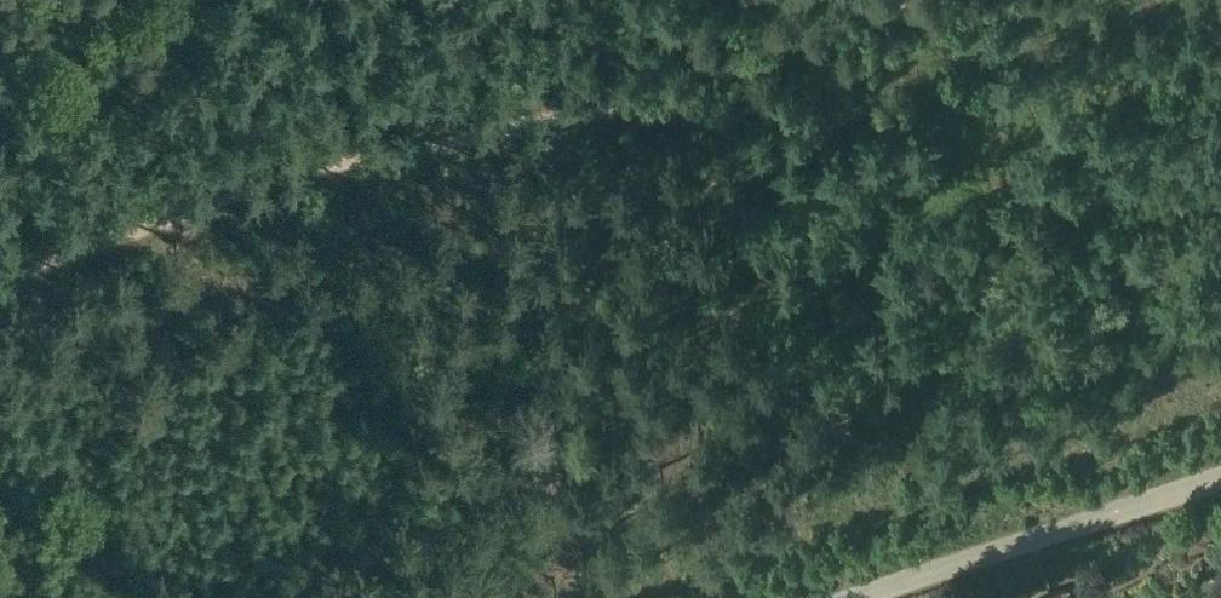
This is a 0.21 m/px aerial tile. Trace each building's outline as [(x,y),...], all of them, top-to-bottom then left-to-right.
[(1033,597),(1071,597),(1067,587),(1033,597)]
